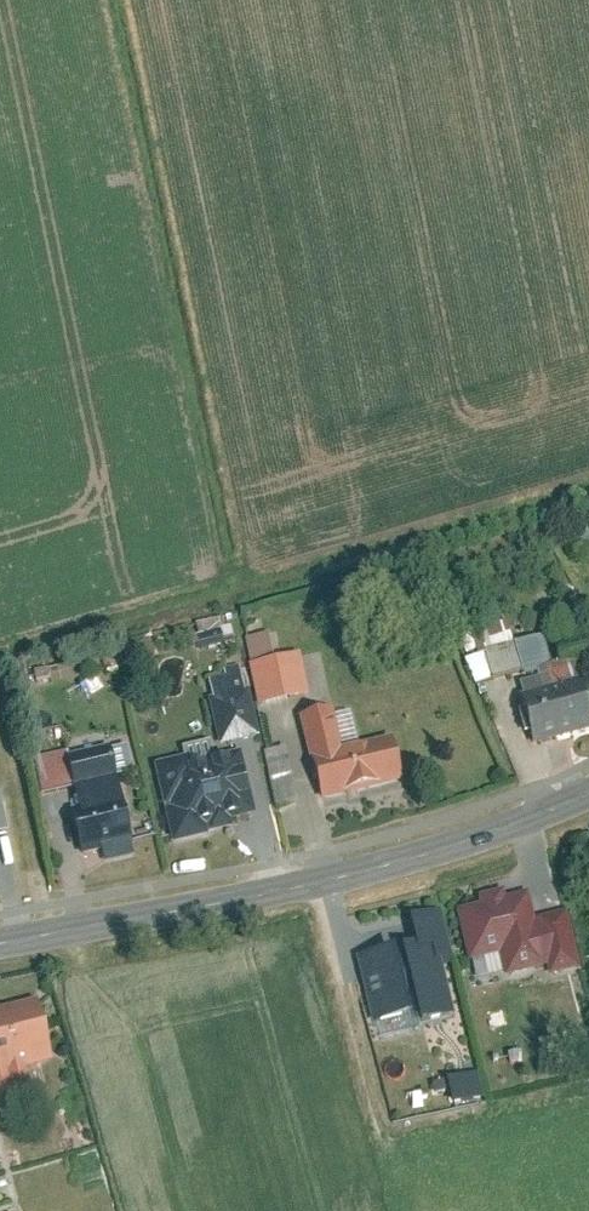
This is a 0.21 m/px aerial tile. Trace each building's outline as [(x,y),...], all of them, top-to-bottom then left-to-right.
[(196,648),(229,644),(227,620),(194,624),(196,648)] [(459,629),(465,657),(474,655),(469,627),(459,629)] [(534,637),(463,658),(476,685),(543,665),(534,637)] [(299,653),(249,664),(259,706),(308,695),(299,653)] [(218,747),(256,739),(241,665),(223,669),(224,675),(203,679),(218,747)] [(518,694),(532,744),(588,728),(588,719),(577,678),(518,694)] [(331,710),(297,717),(317,803),(400,784),(388,737),(340,748),(331,710)] [(284,746),(265,750),(276,806),(295,802),(284,746)] [(106,748),(38,763),(45,795),(114,779),(106,748)] [(237,758),(165,778),(180,831),(251,811),(237,758)] [(97,796),(98,803),(71,808),(80,852),(128,842),(117,792),(97,796)] [(531,892),(456,908),(468,963),(500,957),(504,976),(549,966),(551,977),(583,970),(570,908),(536,916),(531,892)] [(411,1030),(453,1021),(437,945),(357,962),(371,1029),(409,1021),(411,1030)] [(27,1091),(22,1069),(50,1062),(36,1001),(0,1009),(0,1097),(27,1091)] [(444,1082),(451,1109),(484,1100),(476,1074),(444,1082)]
